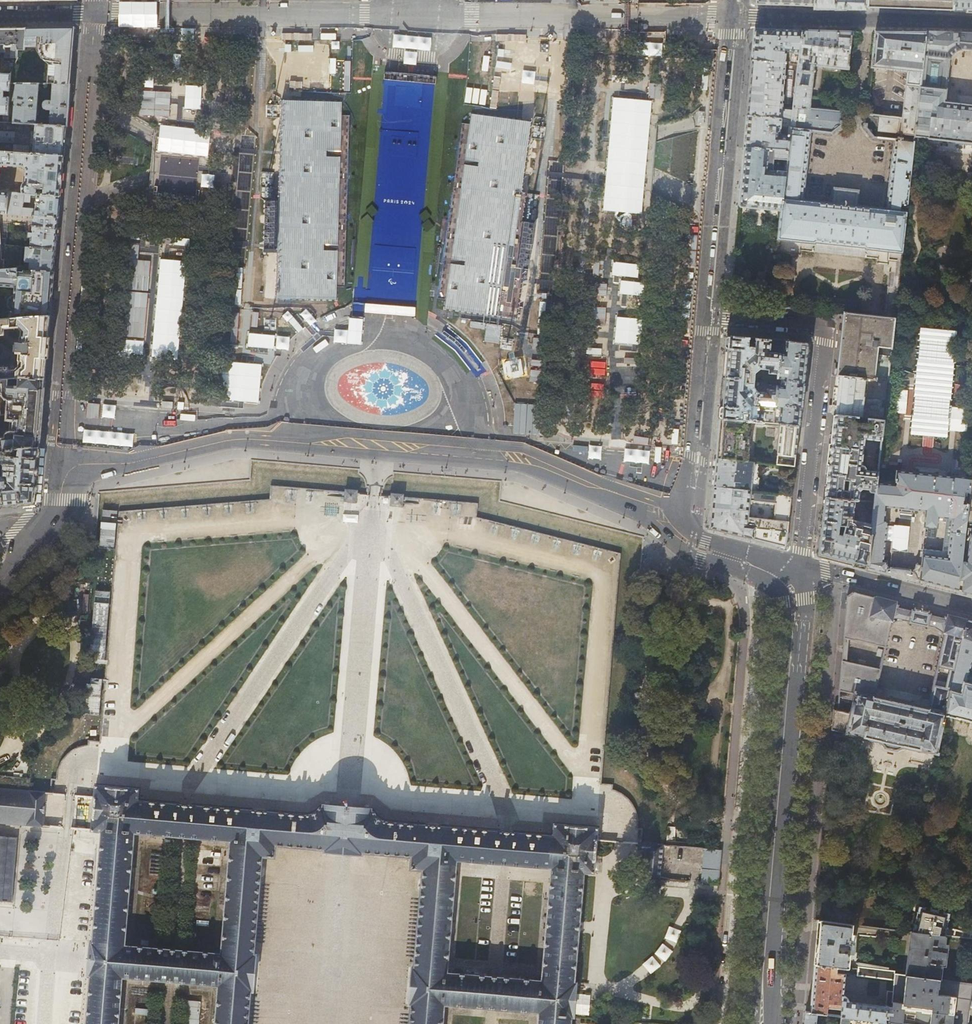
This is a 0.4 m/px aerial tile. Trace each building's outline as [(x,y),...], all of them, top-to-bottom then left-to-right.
[(814,6),(814,10),(840,10),(865,10),(866,8),(866,0),(814,0),(814,6)] [(866,8),(869,8),(931,10),(953,11),(954,0),(866,0),(866,8)] [(953,11),(971,11),(971,0),(954,0),(953,11)] [(50,28),(26,28),(25,47),(38,46),(37,50),(42,59),(49,65),(48,84),(53,85),(70,84),(71,72),(73,42),(74,27),(50,28)] [(0,29),(0,54),(0,53),(4,52),(4,58),(17,58),(18,57),(18,50),(24,50),(25,47),(26,28),(8,28),(0,29)] [(752,45),(751,60),(798,64),(802,31),(787,31),(754,30),(752,45)] [(829,32),(802,31),(798,64),(791,119),(791,127),(832,131),(834,128),(834,127),(834,126),(835,125),(836,124),(837,124),(838,125),(841,123),(843,110),(809,107),(814,64),(848,68),(849,59),(852,33),(829,32)] [(867,113),(866,117),(867,117),(869,117),(871,119),(872,120),(873,121),(874,123),(875,125),(875,128),(875,129),(914,134),(926,32),(901,31),(875,31),(875,34),(872,61),(872,66),(908,70),(902,116),(867,113)] [(926,32),(914,134),(914,136),(927,138),(940,140),(941,139),(949,140),(949,142),(971,144),(971,104),(945,101),(947,89),(945,89),(949,57),(950,57),(950,56),(950,55),(951,54),(952,52),(953,51),(955,50),(956,50),(958,49),(959,49),(960,49),(961,48),(971,49),(971,33),(926,32)] [(798,64),(751,60),(749,85),(746,116),(781,118),(791,119),(798,64)] [(4,115),(3,123),(8,123),(9,98),(4,98),(5,91),(10,91),(11,74),(2,74),(0,73),(0,115),(4,115)] [(16,84),(14,123),(37,125),(39,84),(16,84)] [(70,84),(53,85),(52,101),(48,101),(46,101),(45,102),(44,103),(44,104),(44,109),(42,111),(41,125),(66,126),(68,126),(69,104),(70,84)] [(781,118),(746,116),(745,129),(743,148),(788,150),(790,135),(779,134),(781,118)] [(890,264),(884,316),(894,318),(896,298),(897,289),(914,136),(914,134),(875,129),(875,128),(875,125),(874,123),(873,121),(872,120),(871,119),(869,117),(867,117),(866,117),(865,124),(864,124),(865,125),(871,135),(871,137),(893,140),(886,207),(855,204),(856,201),(855,201),(855,199),(835,197),(835,199),(834,198),(834,202),(802,198),(810,131),(832,133),(832,131),(791,127),(790,135),(788,150),(787,157),(786,165),(784,176),(780,208),(779,222),(777,239),(776,239),(775,252),(799,254),(800,250),(813,252),(813,247),(865,253),(864,257),(876,259),(876,262),(890,264)] [(64,156),(65,142),(66,126),(41,125),(37,125),(14,123),(8,123),(3,123),(0,123),(0,152),(64,156)] [(738,206),(774,208),(780,208),(784,176),(786,165),(782,165),(782,168),(772,167),(772,164),(767,164),(768,156),(787,157),(788,150),(743,148),(742,159),(740,189),(740,190),(738,206)] [(0,152),(0,168),(3,166),(21,167),(26,170),(25,183),(23,186),(22,189),(23,192),(24,195),(30,195),(37,196),(37,195),(60,197),(62,176),(64,156),(0,152)] [(7,215),(8,194),(8,193),(1,193),(0,192),(0,214),(7,215)] [(24,195),(8,194),(7,215),(15,215),(33,216),(59,218),(60,205),(60,197),(37,195),(37,196),(35,209),(23,208),(24,202),(29,203),(30,195),(24,195)] [(24,247),(26,247),(56,249),(58,228),(32,226),(31,245),(25,244),(24,247)] [(21,247),(6,246),(4,270),(19,268),(21,247)] [(56,249),(26,247),(26,261),(30,262),(30,271),(54,272),(55,259),(56,249)] [(4,270),(0,270),(0,319),(50,315),(52,294),(54,272),(30,271),(25,271),(25,268),(19,268),(4,270)] [(888,381),(894,318),(884,316),(844,313),(844,314),(843,323),(841,344),(837,375),(888,381)] [(9,378),(20,377),(45,379),(46,361),(49,328),(50,315),(0,319),(0,335),(7,334),(6,328),(18,327),(22,331),(20,342),(17,342),(17,345),(16,345),(15,350),(17,351),(17,353),(19,353),(18,366),(15,369),(9,369),(8,367),(0,367),(0,379),(9,378)] [(781,342),(781,340),(727,335),(727,338),(725,367),(724,377),(753,380),(754,373),(760,369),(769,369),(768,373),(773,374),(773,378),(777,378),(780,354),(781,342)] [(808,343),(781,340),(781,342),(786,342),(785,354),(780,354),(777,378),(784,379),(783,386),(777,386),(775,408),(780,409),(779,424),(781,424),(799,426),(803,385),(808,343)] [(888,381),(837,375),(835,395),(833,414),(854,417),(868,418),(884,420),(888,381)] [(20,377),(19,386),(10,386),(9,378),(0,379),(0,417),(1,417),(4,416),(5,416),(6,409),(8,409),(8,411),(9,411),(9,419),(11,419),(10,430),(8,431),(6,432),(5,434),(5,437),(0,437),(0,452),(15,450),(15,448),(39,447),(41,425),(44,394),(45,379),(20,377)] [(753,380),(724,377),(722,398),(721,408),(720,418),(741,420),(742,412),(749,413),(748,421),(751,421),(773,423),(775,408),(777,386),(772,385),(772,390),(767,389),(766,393),(757,392),(752,387),(753,380)] [(854,422),(854,417),(833,414),(829,451),(824,496),(855,499),(858,500),(860,490),(863,487),(870,488),(871,490),(873,491),(876,491),(877,483),(878,471),(866,470),(866,469),(866,468),(866,467),(866,466),(865,466),(863,464),(862,464),(865,438),(881,440),(884,420),(868,418),(867,423),(854,422)] [(741,420),(720,418),(718,440),(717,458),(747,461),(751,421),(748,421),(741,420)] [(799,426),(781,424),(776,464),(793,466),(794,466),(796,446),(799,426)] [(0,452),(0,464),(3,465),(2,477),(0,477),(0,506),(5,506),(34,503),(37,475),(39,447),(15,448),(15,450),(0,452)] [(747,461),(717,458),(715,473),(714,487),(755,491),(755,489),(758,488),(759,478),(757,475),(758,462),(747,461)] [(896,484),(877,483),(876,491),(872,526),(868,567),(885,572),(886,571),(887,570),(888,569),(890,569),(891,570),(891,571),(896,572),(896,570),(897,570),(897,569),(896,569),(896,568),(893,567),(892,568),(891,568),(890,568),(889,567),(887,566),(887,564),(886,562),(887,560),(883,560),(887,520),(886,519),(885,519),(886,507),(926,510),(925,526),(938,528),(939,516),(954,518),(948,557),(923,554),(922,565),(917,564),(917,566),(916,568),(914,569),(912,570),(910,570),(909,570),(909,569),(906,569),(905,569),(905,570),(904,570),(904,571),(904,573),(909,573),(909,572),(910,572),(912,572),(913,573),(915,576),(916,577),(916,579),(917,580),(958,590),(968,512),(971,478),(898,470),(896,484)] [(791,495),(790,495),(755,491),(714,487),(712,506),(710,528),(738,535),(785,546),(789,514),(791,495)] [(353,503),(356,503),(356,501),(356,493),(357,493),(357,491),(355,491),(347,491),(347,490),(345,490),(345,493),(344,502),(346,502),(353,502),(353,503)] [(394,494),(391,494),(391,496),(392,496),(391,504),(391,506),(393,506),(400,506),(400,507),(403,507),(403,505),(403,498),(404,495),(401,495),(394,495),(394,494)] [(853,519),(855,499),(824,496),(821,522),(820,526),(817,555),(837,560),(868,567),(872,526),(865,524),(863,524),(862,525),(861,525),(860,526),(859,527),(856,526),(856,525),(856,524),(855,523),(853,522),(853,519)] [(114,549),(115,510),(98,510),(96,548),(114,549)] [(971,533),(966,568),(964,568),(964,572),(965,572),(962,591),(971,593),(971,533)] [(113,607),(115,555),(100,554),(98,606),(113,607)] [(921,613),(898,607),(898,605),(895,604),(895,602),(852,592),(847,596),(843,638),(856,640),(875,644),(875,645),(885,647),(889,629),(891,626),(891,625),(893,623),(894,622),(895,621),(897,621),(898,621),(900,621),(903,621),(903,620),(910,622),(927,626),(929,626),(935,627),(935,628),(937,629),(939,630),(940,632),(941,633),(942,634),(943,636),(943,637),(943,639),(943,641),(938,665),(950,668),(946,682),(934,680),(928,708),(874,696),(880,668),(841,661),(838,697),(854,700),(851,713),(836,710),(833,710),(831,730),(847,732),(847,733),(863,736),(864,737),(880,741),(880,742),(881,742),(885,746),(885,747),(896,749),(901,746),(902,746),(920,750),(920,749),(937,753),(946,715),(966,620),(948,616),(948,617),(944,616),(943,618),(921,613)] [(966,620),(946,715),(956,718),(957,717),(969,720),(971,721),(971,683),(966,682),(971,661),(971,621),(966,620)] [(95,627),(94,645),(110,646),(111,628),(95,627)] [(91,672),(90,688),(102,689),(103,672),(91,672)] [(101,735),(103,698),(88,697),(86,734),(101,735)] [(51,784),(52,765),(37,764),(37,783),(51,784)] [(7,776),(6,789),(29,791),(30,778),(7,776)] [(95,796),(92,830),(102,831),(93,941),(91,941),(90,943),(91,944),(88,974),(88,976),(90,976),(86,1023),(119,1023),(123,978),(168,981),(219,985),(215,1023),(248,1023),(251,991),(253,991),(256,954),(254,954),(263,856),(275,857),(276,845),(323,849),(325,849),(325,851),(360,854),(363,854),(363,852),(412,857),(412,868),(423,870),(415,967),(412,967),(409,1004),(412,1004),(410,1023),(443,1023),(445,1005),(489,1008),(540,1013),(539,1023),(571,1023),(571,1016),(574,1016),(574,1014),(573,1014),(576,984),(577,981),(574,981),(584,872),(594,873),(596,840),(597,828),(555,824),(555,825),(554,836),(388,822),(384,821),(382,820),(378,817),(376,815),(375,811),(372,811),(372,808),(371,808),(371,806),(348,804),(324,802),(324,804),(323,804),(323,807),(320,807),(317,810),(315,812),(311,814),(307,815),(305,815),(273,812),(138,800),(138,792),(138,789),(96,785),(95,796)] [(29,791),(6,789),(0,788),(0,823),(26,825),(42,826),(45,792),(29,791)] [(673,843),(674,828),(668,827),(666,843),(673,843)] [(11,903),(17,837),(0,836),(0,902),(11,903)] [(636,876),(659,878),(662,851),(670,851),(671,845),(662,845),(640,843),(629,842),(629,849),(646,850),(644,870),(636,870),(636,876)] [(701,882),(718,883),(722,850),(704,848),(701,882)] [(949,920),(945,912),(939,911),(939,910),(931,908),(930,909),(925,908),(918,911),(914,932),(945,936),(949,920)] [(815,964),(837,966),(849,968),(850,952),(853,953),(855,934),(852,934),(853,925),(818,920),(818,923),(816,942),(815,964)] [(912,932),(907,975),(940,979),(942,964),(945,965),(947,945),(944,945),(945,936),(914,932),(912,932)] [(660,944),(671,950),(677,939),(666,933),(660,944)] [(637,967),(647,977),(668,957),(659,947),(637,967)] [(886,1006),(849,1001),(844,995),(846,973),(845,973),(845,969),(839,969),(838,972),(837,972),(837,966),(815,964),(813,988),(811,1012),(817,1012),(826,1014),(827,1006),(841,1008),(840,1015),(841,1016),(881,1020),(912,1023),(968,1023),(968,1021),(970,1007),(971,1001),(971,995),(971,983),(940,979),(907,975),(894,973),(894,980),(893,992),(888,991),(886,1006)] [(894,980),(894,973),(895,970),(858,966),(858,969),(858,975),(894,980)] [(817,1012),(811,1012),(805,1011),(804,1023),(816,1023),(817,1012)] [(881,1020),(841,1016),(840,1023),(881,1023),(881,1020)]
